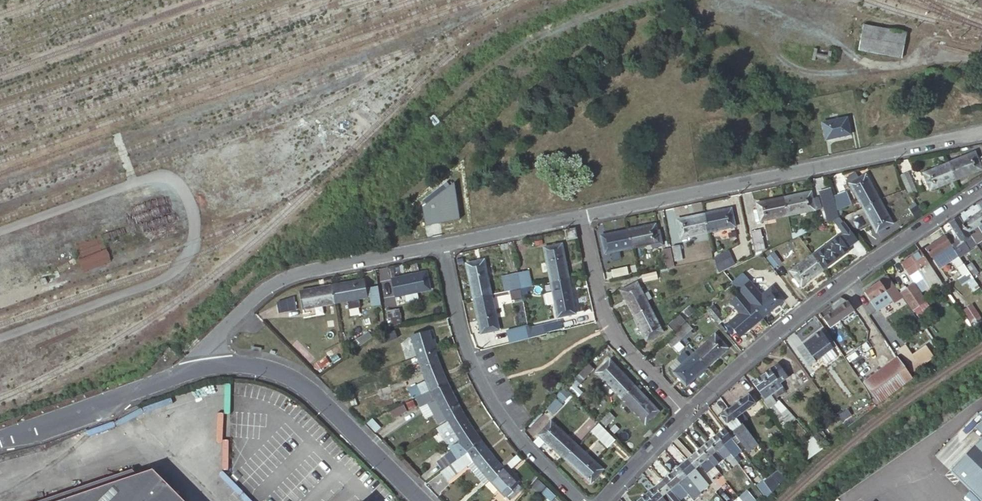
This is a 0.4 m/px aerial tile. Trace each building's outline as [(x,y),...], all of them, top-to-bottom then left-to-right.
[(859,47),(899,56),(904,32),(864,24),(859,47)] [(821,55),(825,55),(826,42),(822,42),(821,45),(811,44),(812,41),(808,41),(807,54),(811,54),(811,52),(821,52),(821,55)] [(826,139),(850,134),(847,118),(823,123),(826,139)] [(956,179),(981,169),(975,152),(950,162),(956,179)] [(930,190),(956,179),(950,162),(924,173),(930,190)] [(879,198),(865,174),(859,178),(856,172),(847,177),(863,207),(879,198)] [(910,194),(917,192),(908,172),(901,175),(907,189),(910,194)] [(454,182),(423,206),(426,226),(460,219),(454,182)] [(826,220),(838,217),(830,188),(819,191),(826,220)] [(847,190),(834,195),(839,208),(852,204),(847,190)] [(811,192),(784,197),(788,215),(820,208),(818,198),(812,199),(811,192)] [(788,215),(784,197),(757,203),(758,209),(755,210),(757,221),(788,215)] [(892,222),(879,198),(863,207),(873,224),(877,233),(887,227),(886,226),(892,222)] [(965,210),(979,233),(981,231),(981,199),(965,210)] [(863,207),(863,208),(849,215),(858,231),(873,224),(863,207)] [(731,208),(704,214),(708,232),(735,226),(731,208)] [(957,215),(967,232),(971,230),(979,241),(981,239),(981,237),(979,233),(965,210),(957,215)] [(708,232),(704,214),(677,219),(680,237),(708,232)] [(957,215),(947,222),(951,228),(953,231),(959,241),(962,238),(963,239),(969,235),(967,232),(957,215)] [(836,220),(840,226),(844,222),(840,217),(836,220)] [(844,222),(840,226),(846,233),(850,230),(851,230),(844,222)] [(628,230),(632,247),(659,242),(655,224),(628,230)] [(567,239),(577,237),(575,228),(565,230),(567,239)] [(951,228),(942,234),(944,236),(945,237),(953,231),(951,228)] [(605,253),(632,247),(628,230),(601,235),(605,253)] [(815,257),(824,269),(850,250),(848,248),(858,241),(850,230),(846,233),(841,237),(839,235),(813,255),(815,257)] [(759,251),(767,248),(761,231),(753,234),(759,251)] [(953,231),(945,237),(950,245),(957,254),(962,263),(967,260),(958,246),(964,242),(963,239),(962,238),(959,241),(953,231)] [(945,237),(944,236),(925,248),(931,258),(933,257),(950,245),(945,237)] [(560,280),(569,278),(562,244),(544,247),(551,282),(560,280)] [(675,261),(682,259),(679,244),(672,246),(675,261)] [(962,263),(957,254),(950,245),(933,257),(939,266),(951,258),(962,275),(957,277),(962,284),(972,277),(968,270),(967,269),(962,263)] [(667,267),(674,265),(671,249),(663,250),(667,267)] [(730,251),(713,258),(718,273),(736,266),(730,251)] [(942,282),(921,251),(902,263),(910,275),(918,270),(924,278),(931,289),(942,282)] [(775,267),(782,262),(774,252),(767,257),(775,267)] [(800,286),(824,269),(815,257),(813,255),(791,271),(795,277),(794,278),(800,286)] [(467,264),(474,298),(491,294),(484,260),(467,264)] [(967,260),(962,263),(967,269),(971,266),(967,260)] [(613,277),(629,274),(627,266),(611,270),(613,277)] [(529,270),(518,272),(521,286),(521,288),(532,286),(529,270)] [(918,270),(910,275),(916,284),(924,278),(918,270)] [(405,294),(417,292),(430,289),(427,272),(392,279),(395,296),(405,294)] [(521,286),(518,272),(502,275),(505,290),(521,286)] [(870,301),(887,290),(890,287),(892,290),(894,289),(886,277),(864,291),(870,301)] [(575,313),(569,278),(560,280),(551,282),(558,317),(575,313)] [(332,286),(335,303),(349,300),(360,298),(367,297),(366,288),(364,280),(332,286)] [(750,281),(740,290),(751,304),(763,317),(784,300),(772,286),(762,295),(750,281)] [(621,290),(634,316),(646,310),(650,308),(637,282),(621,290)] [(918,318),(932,309),(914,283),(901,292),(918,318)] [(303,308),(335,303),(332,286),(300,291),(303,308)] [(372,306),(381,305),(378,286),(369,287),(371,296),(372,306)] [(891,297),(887,290),(870,301),(875,307),(891,297)] [(419,299),(417,292),(405,294),(406,301),(419,299)] [(474,298),(481,333),(499,330),(491,294),(474,298)] [(819,312),(830,328),(855,310),(848,301),(841,297),(819,312)] [(360,298),(349,300),(351,308),(362,306),(360,298)] [(279,313),(295,310),(294,302),(278,305),(279,313)] [(741,335),(763,317),(751,304),(730,322),(741,335)] [(399,308),(387,311),(390,326),(402,323),(399,308)] [(646,310),(634,316),(647,340),(663,331),(650,308),(646,310)] [(978,312),(970,318),(978,330),(981,327),(981,318),(978,312)] [(668,326),(674,332),(675,331),(686,321),(680,314),(668,326)] [(561,320),(544,324),(546,333),(563,329),(561,320)] [(687,322),(676,332),(682,339),(687,344),(698,334),(687,322)] [(535,326),(537,335),(546,333),(544,324),(535,326)] [(535,326),(529,328),(531,336),(531,338),(537,336),(537,335),(535,326)] [(528,327),(508,332),(510,343),(531,338),(528,327)] [(435,352),(437,351),(434,339),(431,340),(428,330),(411,335),(418,355),(418,356),(435,352)] [(810,365),(833,347),(820,330),(797,348),(810,365)] [(856,360),(863,355),(848,334),(842,338),(838,332),(830,331),(852,363),(856,360)] [(682,339),(676,332),(667,341),(672,347),(682,339)] [(705,364),(707,366),(727,348),(715,334),(695,353),(705,364)] [(682,339),(672,347),(677,353),(687,344),(682,339)] [(906,345),(899,350),(913,371),(934,357),(926,346),(913,355),(906,345)] [(435,352),(418,356),(427,381),(409,390),(413,398),(416,397),(431,390),(447,382),(435,352)] [(686,385),(707,366),(705,364),(695,353),(690,358),(686,353),(678,360),(682,364),(674,372),(686,385)] [(863,355),(856,360),(866,374),(872,370),(863,355)] [(419,364),(416,356),(403,361),(405,369),(419,364)] [(912,378),(898,356),(864,383),(874,398),(872,399),(876,405),(912,378)] [(596,372),(621,398),(632,387),(634,385),(610,360),(596,372)] [(682,364),(678,360),(670,367),(674,372),(682,364)] [(773,392),(774,393),(782,386),(779,382),(787,376),(778,363),(761,375),(773,392)] [(577,386),(594,369),(589,364),(572,381),(577,386)] [(771,395),(774,393),(773,392),(761,375),(752,382),(765,399),(764,402),(766,405),(769,409),(777,403),(771,395)] [(463,413),(447,382),(431,390),(431,392),(417,399),(421,407),(435,400),(437,403),(430,406),(439,424),(447,420),(448,422),(463,413)] [(632,387),(621,398),(645,423),(658,411),(634,385),(632,387)] [(766,405),(764,402),(759,395),(754,389),(729,408),(741,424),(742,423),(747,419),(743,413),(749,408),(754,414),(759,410),(766,405)] [(416,397),(417,399),(431,392),(431,390),(416,397)] [(394,419),(409,411),(406,404),(390,411),(394,419)] [(771,411),(769,409),(766,405),(759,410),(764,417),(771,411)] [(741,424),(729,408),(720,415),(733,433),(733,432),(746,449),(757,442),(742,423),(741,424)] [(606,426),(614,417),(610,412),(601,421),(606,426)] [(437,461),(444,470),(481,441),(463,413),(448,422),(438,428),(452,450),(437,461)] [(539,434),(565,458),(577,445),(551,421),(539,434)] [(608,448),(615,439),(599,423),(591,431),(608,448)] [(732,438),(724,428),(716,435),(738,463),(741,460),(732,448),(736,444),(732,438)] [(822,430),(814,436),(820,444),(828,438),(822,430)] [(738,463),(716,435),(708,441),(723,459),(726,456),(734,466),(738,463)] [(481,441),(444,470),(442,471),(450,480),(468,464),(473,460),(489,479),(503,467),(481,441)] [(715,466),(723,459),(708,441),(700,448),(715,465),(715,466)] [(577,445),(565,458),(591,482),(603,469),(577,445)] [(980,447),(952,469),(981,498),(981,446),(980,447)] [(715,465),(700,448),(679,465),(697,488),(700,491),(703,489),(703,488),(708,484),(706,481),(696,468),(700,464),(707,472),(715,465)] [(473,460),(468,464),(485,483),(489,479),(473,460)] [(179,497),(147,465),(131,472),(161,500),(175,500),(179,497)] [(513,474),(505,465),(503,467),(489,479),(490,480),(510,499),(521,487),(511,476),(513,474)] [(700,491),(697,488),(679,465),(671,472),(684,489),(687,492),(692,498),(700,491)] [(131,472),(127,468),(37,500),(161,500),(131,472)] [(772,492),(785,479),(777,469),(763,480),(772,492)] [(684,489),(671,472),(662,480),(676,496),(678,499),(687,492),(684,489)] [(654,487),(662,497),(666,500),(680,500),(678,499),(676,496),(662,480),(654,487)] [(767,496),(772,492),(763,480),(758,484),(767,496)] [(546,496),(550,491),(540,482),(536,486),(545,495),(546,496)] [(536,486),(531,491),(541,500),(545,495),(536,486)] [(636,500),(657,500),(662,497),(654,487),(636,500)] [(742,500),(756,500),(747,490),(739,497),(742,500)]
